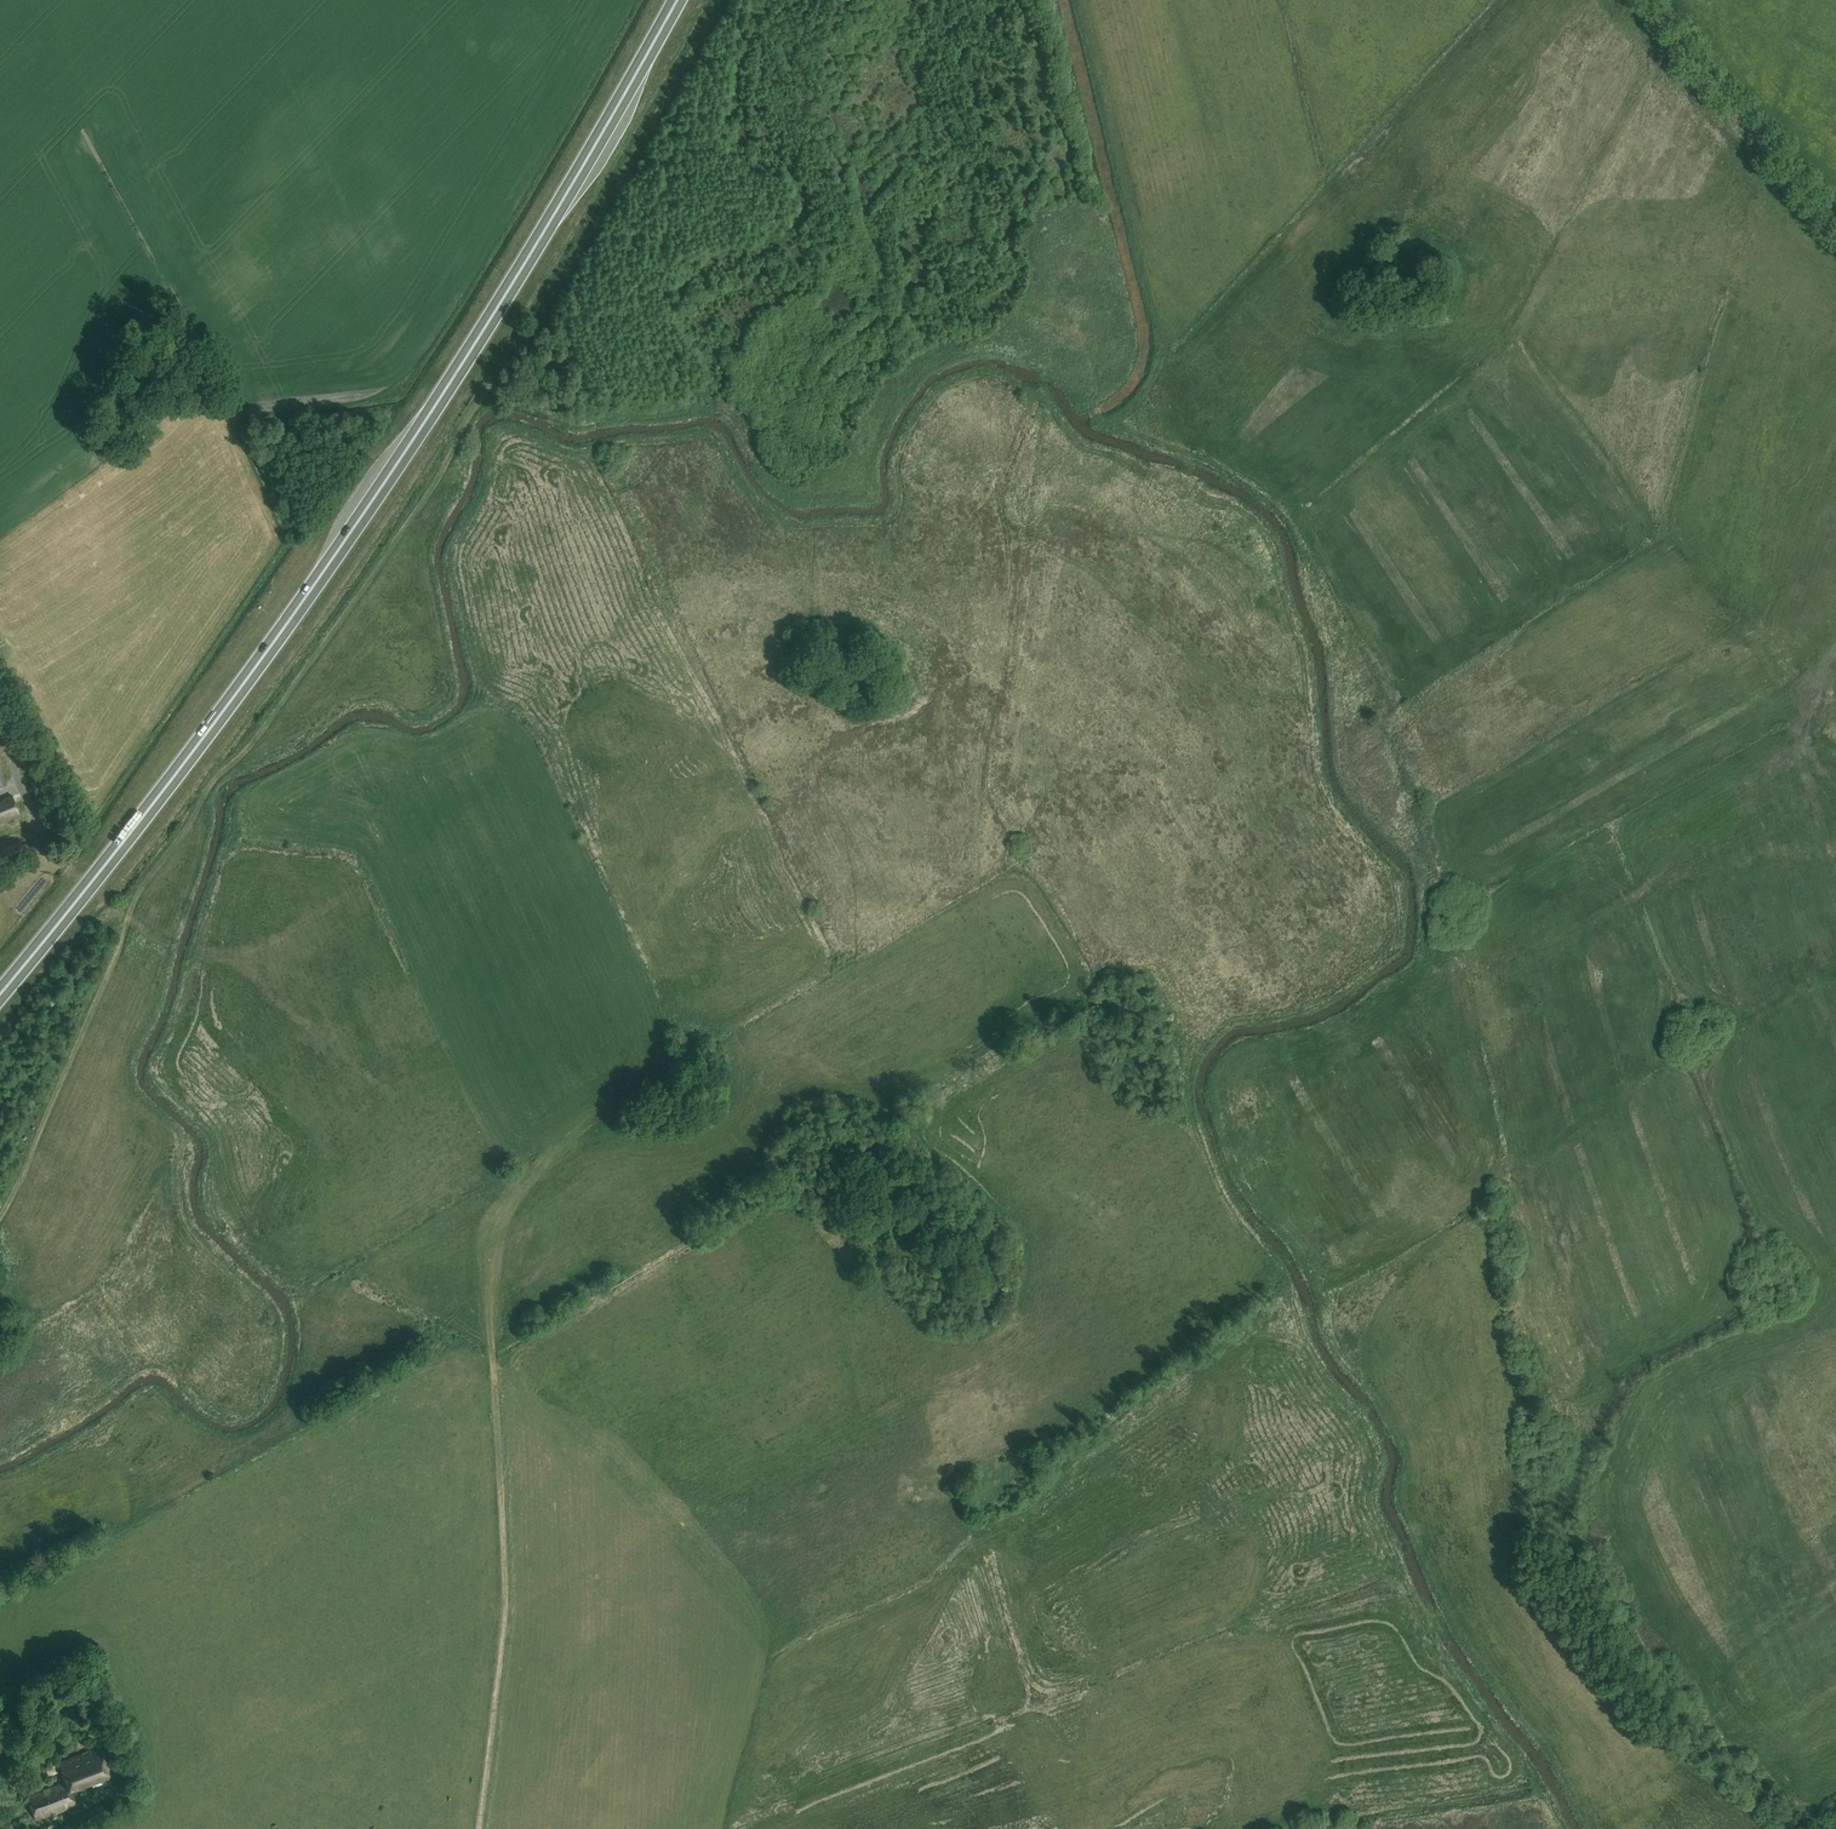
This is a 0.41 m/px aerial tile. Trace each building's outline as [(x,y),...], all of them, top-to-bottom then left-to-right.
[(20,815),(12,796),(0,801),(0,823),(20,815)] [(2,858),(24,849),(20,840),(0,848),(0,862),(3,861),(2,858)] [(67,1782),(41,1791),(42,1792),(28,1797),(36,1820),(50,1815),(76,1805),(71,1791),(112,1775),(102,1747),(59,1763),(67,1782)] [(50,1774),(62,1770),(58,1762),(47,1766),(50,1774)]
